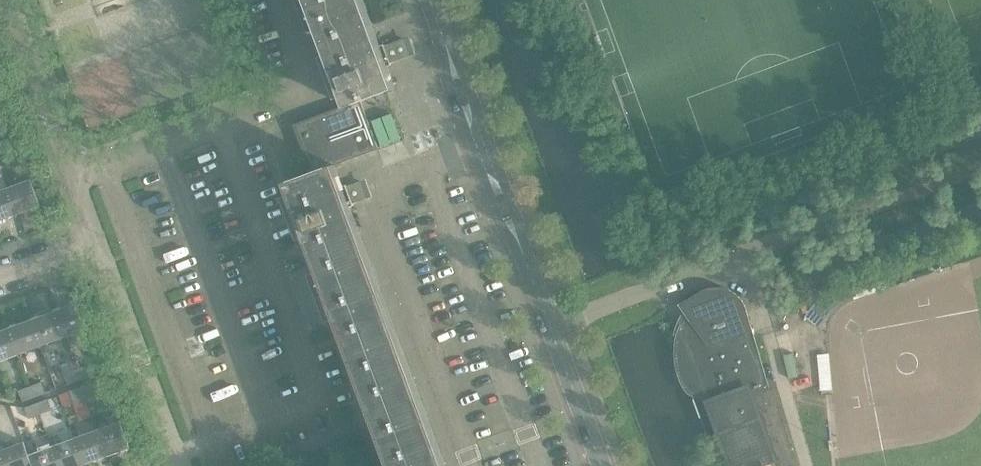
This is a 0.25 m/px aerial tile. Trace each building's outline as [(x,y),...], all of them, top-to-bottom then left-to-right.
[(347,106),(347,107),(361,101),(396,89),(389,71),(393,69),(392,67),(412,60),(406,43),(386,50),(385,49),(382,50),(373,25),(363,0),(296,0),(307,32),(318,28),(333,69),(328,71),(336,93),(341,91),(347,106)] [(347,107),(347,106),(295,125),(312,174),(335,165),(335,166),(379,150),(361,101),(347,107)] [(402,139),(392,113),(383,117),(392,142),(402,139)] [(391,143),(381,117),(372,121),(382,146),(391,143)] [(335,166),(335,165),(312,174),(286,183),(296,210),(290,212),(298,234),(304,232),(319,272),(308,277),(325,323),(336,318),(391,465),(446,465),(351,208),(354,206),(354,204),(368,199),(362,182),(347,187),(347,185),(343,187),(335,166)] [(31,179),(8,188),(18,214),(41,206),(31,179)] [(18,214),(8,188),(0,191),(0,221),(18,214)] [(732,464),(772,449),(752,395),(770,388),(747,310),(746,308),(745,305),(744,303),(742,300),(740,298),(739,296),(737,295),(735,293),(733,292),(731,291),(729,290),(725,289),(723,288),(720,288),(715,288),(713,288),(711,288),(708,289),(704,291),(702,292),(679,305),(688,317),(683,326),(681,325),(680,328),(679,332),(678,335),(677,338),(676,342),(675,346),(676,346),(675,350),(675,354),(675,357),(675,361),(676,364),(676,368),(677,371),(679,378),(681,381),(682,384),(684,388),(686,390),(688,393),(691,395),(694,395),(714,452),(726,447),(732,464)] [(54,312),(63,339),(87,330),(77,303),(54,312)] [(41,347),(63,339),(54,312),(31,320),(41,347)] [(31,320),(8,328),(18,355),(41,347),(31,320)] [(18,355),(8,328),(0,331),(0,362),(18,355)] [(87,366),(75,370),(80,381),(91,377),(87,366)] [(64,374),(68,385),(80,381),(75,370),(64,374)] [(42,383),(31,387),(35,398),(46,394),(42,383)] [(97,395),(93,384),(82,388),(86,399),(97,395)] [(35,398),(31,387),(19,391),(24,402),(35,398)] [(86,399),(82,388),(71,392),(75,403),(86,399)] [(52,411),(48,400),(37,404),(41,415),(52,411)] [(41,415),(37,404),(26,408),(30,419),(41,415)] [(121,422),(98,430),(108,457),(131,448),(121,422)] [(85,465),(108,457),(98,430),(75,438),(85,465)] [(85,465),(75,438),(53,447),(60,465),(83,465),(85,465)] [(30,455),(25,442),(2,451),(7,465),(34,465),(30,455)] [(53,447),(30,455),(34,465),(60,465),(53,447)] [(772,449),(732,464),(736,463),(738,465),(766,465),(776,462),(772,449)]
